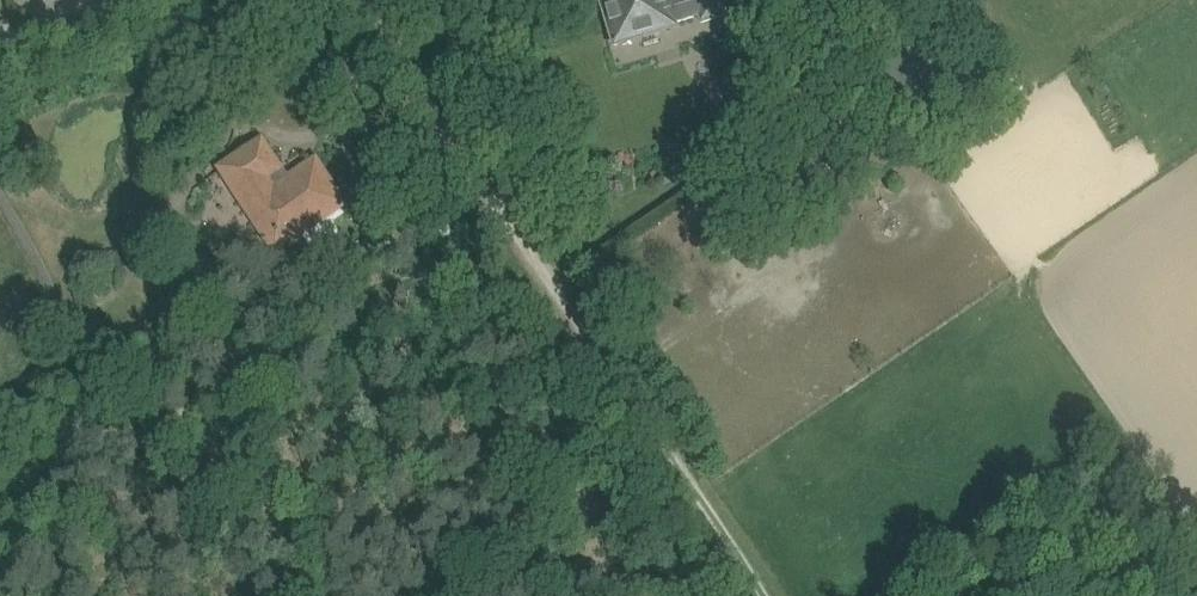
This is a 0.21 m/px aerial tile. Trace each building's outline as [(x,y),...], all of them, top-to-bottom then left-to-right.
[(665,0),(601,0),(615,45),(673,27),(672,24),(699,17),(701,24),(722,18),(716,0),(666,0),(665,0)] [(261,139),(214,171),(273,257),(347,206),(314,158),(287,177),(261,139)]
